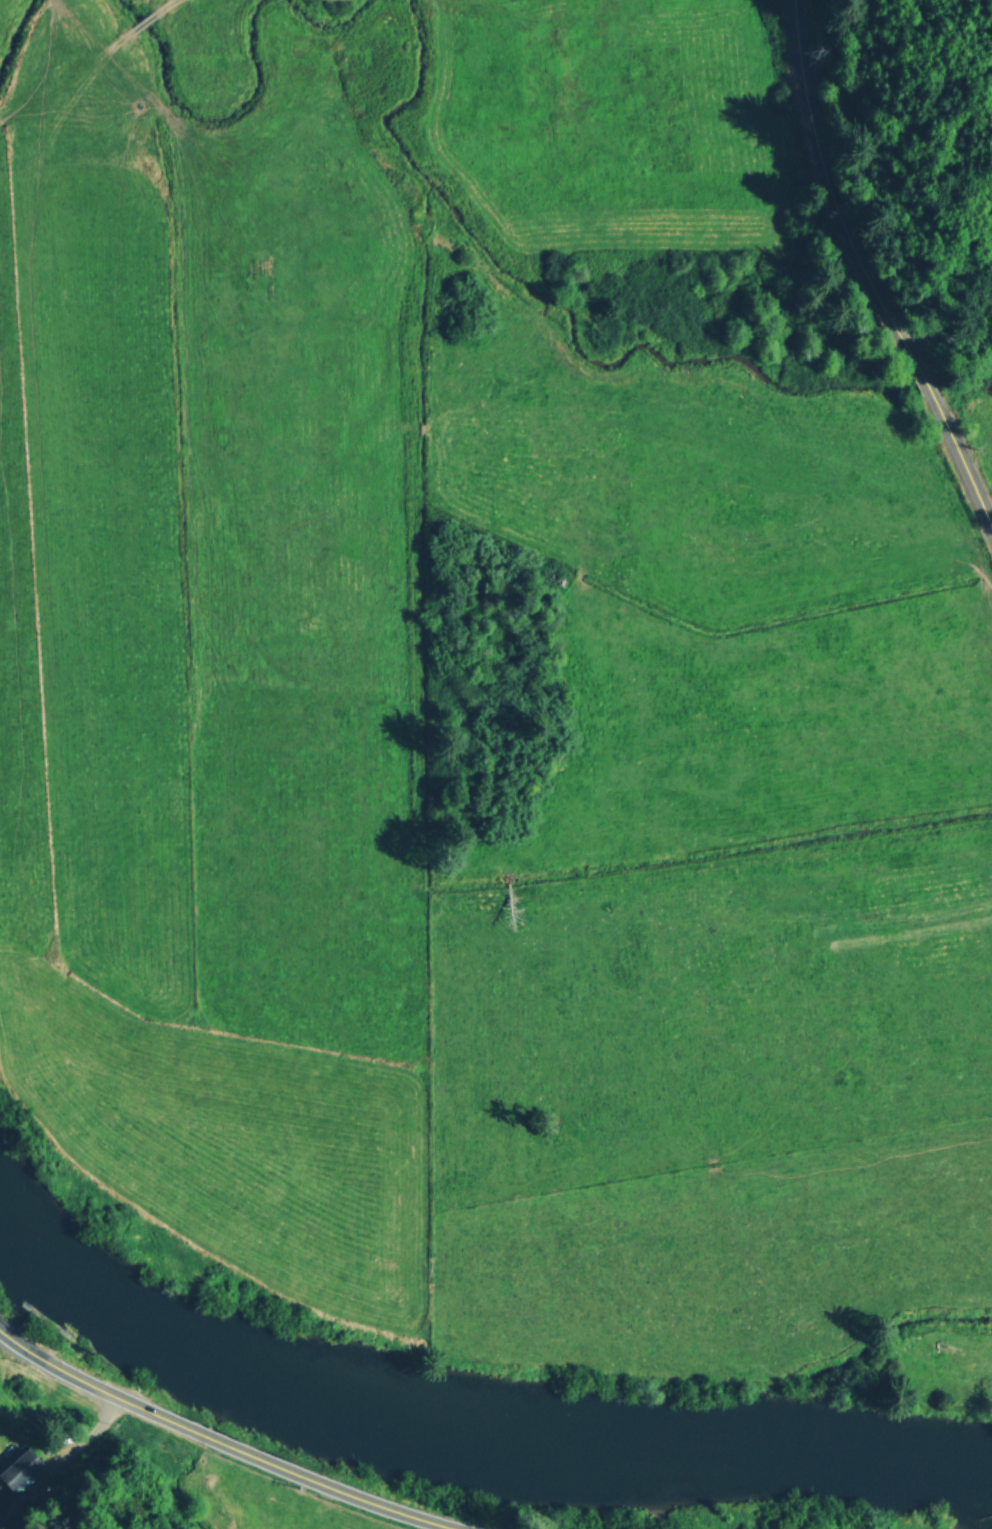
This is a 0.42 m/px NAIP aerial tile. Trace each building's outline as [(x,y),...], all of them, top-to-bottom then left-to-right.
[(12,1493),(43,1464),(25,1445),(0,1468),(0,1480),(12,1493)]
